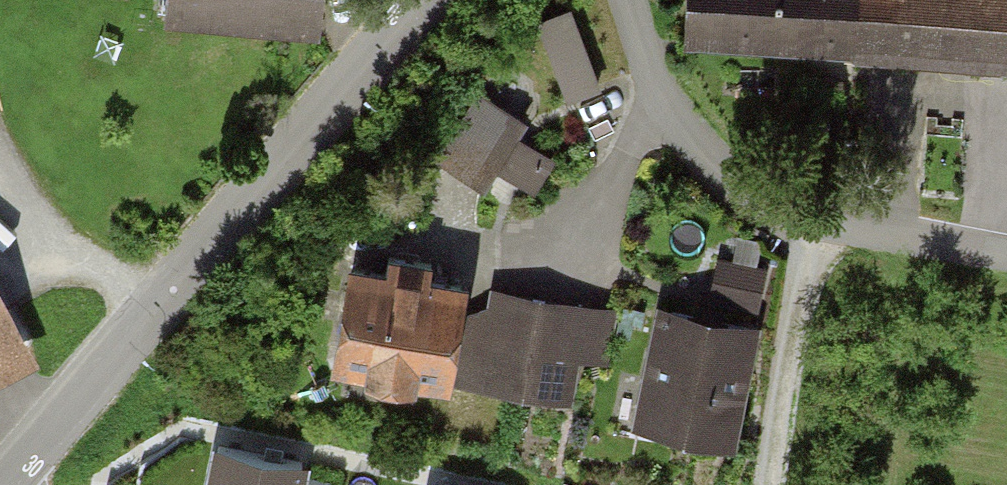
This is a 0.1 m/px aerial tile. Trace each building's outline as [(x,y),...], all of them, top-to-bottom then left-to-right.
[(169,9),(326,23),(328,0),(169,0),(169,9)] [(683,39),(1006,60),(1006,0),(685,0),(683,39)] [(574,9),(537,22),(563,95),(600,83),(574,9)] [(517,121),(477,98),(441,160),(481,183),(517,121)] [(45,344),(0,254),(0,367),(45,344)] [(388,268),(348,262),(332,372),(366,377),(364,386),(415,393),(416,383),(452,386),(464,286),(430,281),(433,261),(390,255),(388,268)] [(769,266),(718,256),(709,300),(760,310),(769,266)] [(609,361),(619,306),(489,284),(484,311),(465,308),(452,386),(568,406),(576,356),(609,361)] [(764,325),(655,305),(632,432),(742,452),(764,325)] [(217,449),(210,484),(296,484),(300,465),(217,449)]
